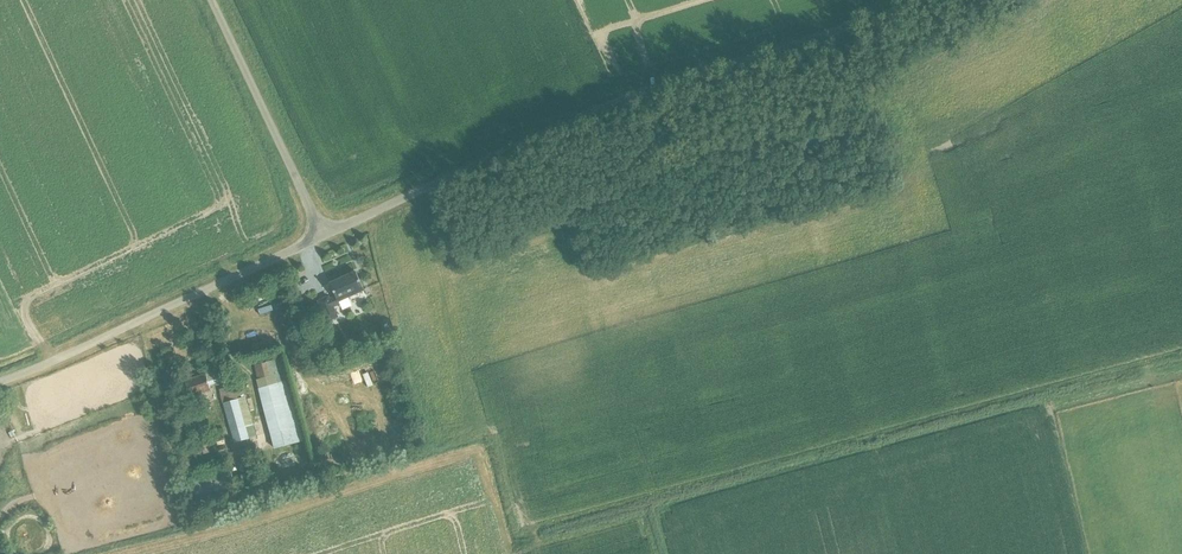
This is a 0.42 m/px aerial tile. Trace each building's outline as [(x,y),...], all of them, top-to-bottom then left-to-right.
[(328,321),(338,317),(333,307),(340,304),(339,302),(364,290),(356,272),(330,284),(336,297),(330,300),(328,297),(318,301),(328,321)] [(256,381),(258,390),(274,450),(304,442),(281,359),(254,366),(258,380),(256,381)] [(190,396),(198,393),(202,403),(208,401),(205,391),(210,389),(205,373),(184,380),(190,396)] [(375,375),(378,389),(383,387),(380,374),(375,375)] [(257,436),(245,396),(244,386),(236,388),(235,386),(219,390),(223,403),(235,442),(257,436)] [(223,437),(189,448),(191,455),(225,445),(223,437)] [(295,452),(280,456),(283,467),(298,462),(295,452)]
